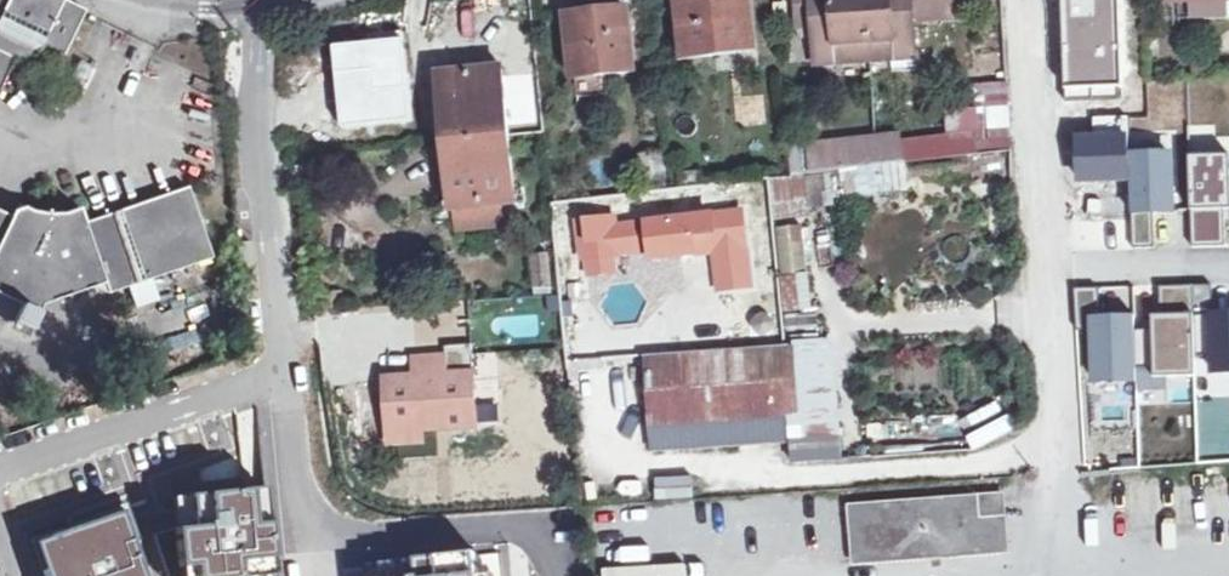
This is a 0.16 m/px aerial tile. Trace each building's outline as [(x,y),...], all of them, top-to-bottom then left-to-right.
[(13,57),(30,65),(39,45),(66,56),(87,14),(60,0),(0,0),(0,84),(13,57)] [(750,0),(720,0),(681,5),(686,57),(756,50),(750,0)] [(811,0),(793,0),(794,27),(813,26),(811,0)] [(868,0),(811,0),(813,26),(815,65),(871,60),(868,0)] [(871,60),(916,57),(913,23),(953,20),(952,0),(868,0),(871,60)] [(1068,90),(1125,89),(1123,0),(1066,0),(1068,90)] [(1179,2),(1180,20),(1228,19),(1228,1),(1179,2)] [(568,19),(573,78),(633,73),(627,12),(568,19)] [(503,228),(502,223),(500,204),(513,204),(500,70),(438,76),(445,143),(458,233),(503,228)] [(1007,81),(975,84),(976,107),(1008,105),(1007,81)] [(1094,134),(1075,135),(1077,187),(1132,185),(1129,117),(1093,117),(1094,134)] [(811,177),(807,133),(788,134),(791,179),(811,177)] [(900,137),(842,144),(844,171),(831,174),(833,199),(906,190),(903,164),(900,137)] [(844,171),(842,144),(829,145),(831,174),(844,171)] [(642,184),(667,184),(667,153),(641,154),(642,184)] [(1132,185),(1133,250),(1155,249),(1154,213),(1174,213),(1172,156),(1131,157),(1132,185)] [(1190,158),(1192,249),(1225,248),(1224,212),(1228,212),(1228,157),(1190,158)] [(702,190),(700,174),(678,176),(680,191),(702,190)] [(7,319),(24,328),(39,302),(104,284),(108,293),(209,260),(186,188),(83,218),(79,209),(60,215),(55,208),(33,209),(29,217),(12,209),(8,215),(0,211),(0,319),(7,319)] [(516,222),(513,204),(500,204),(502,223),(516,222)] [(615,256),(651,252),(680,249),(681,258),(716,254),(721,292),(752,289),(743,214),(712,217),(618,228),(617,221),(579,225),(583,260),(589,259),(615,256)] [(807,272),(805,227),(777,229),(779,274),(807,272)] [(652,261),(681,258),(680,249),(651,252),(652,261)] [(530,255),(533,289),(553,288),(550,254),(530,255)] [(615,256),(589,259),(591,277),(617,274),(615,256)] [(784,316),(813,315),(811,275),(781,277),(784,316)] [(1193,288),(1194,329),(1213,329),(1213,374),(1228,374),(1228,312),(1213,312),(1213,287),(1193,288)] [(1196,378),(1193,288),(1160,288),(1161,332),(1135,332),(1136,371),(1154,371),(1168,370),(1168,379),(1196,378)] [(1100,289),(1076,290),(1078,331),(1094,331),(1095,382),(1137,382),(1136,371),(1135,332),(1135,317),(1100,318),(1100,289)] [(798,395),(795,349),(649,361),(652,453),(801,444),(798,395)] [(414,361),(415,379),(448,377),(447,359),(414,361)] [(415,379),(385,381),(388,446),(422,444),(421,432),(479,429),(476,376),(448,377),(415,379)] [(691,479),(654,482),(655,504),(692,502),(691,479)] [(189,495),(189,497),(192,527),(175,529),(174,529),(178,569),(180,569),(194,567),(195,575),(267,575),(275,575),(265,487),(252,489),(189,495)] [(175,529),(192,527),(189,497),(172,499),(175,529)] [(850,510),(855,562),(1002,550),(998,498),(850,510)] [(44,572),(42,572),(43,575),(145,575),(123,511),(48,537),(49,539),(59,567),(44,572)] [(34,544),(44,572),(59,567),(49,539),(34,544)] [(476,555),(415,561),(415,563),(416,575),(478,575),(476,555)] [(383,575),(416,575),(415,563),(382,566),(383,575)] [(194,567),(180,569),(181,575),(195,575),(194,567)]
